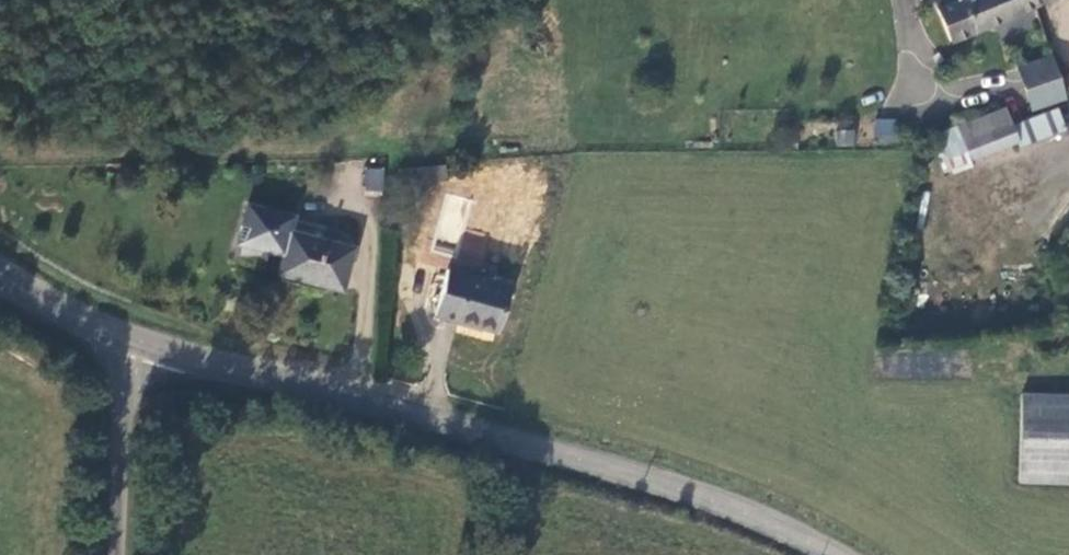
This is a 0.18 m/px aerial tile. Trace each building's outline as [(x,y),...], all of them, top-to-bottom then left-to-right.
[(950,46),(1040,7),(1036,0),(932,0),(950,46)] [(1068,99),(1051,55),(1023,66),(1031,87),(1022,90),(1031,113),(1068,99)] [(1017,68),(1022,90),(1031,87),(1023,66),(1017,68)] [(1012,124),(1006,107),(935,133),(951,175),(971,168),(968,161),(1019,142),(1012,124)] [(1065,131),(1057,108),(1012,124),(1019,142),(1021,147),(1065,131)] [(895,150),(896,123),(875,122),(873,149),(895,150)] [(854,130),(836,130),(836,150),(853,151),(854,130)] [(383,167),(363,167),(363,192),(383,192),(383,167)] [(340,295),(354,253),(322,243),(326,232),(294,222),(296,217),(251,203),(238,241),(283,256),(277,274),(340,295)] [(435,316),(496,336),(508,296),(449,275),(435,316)] [(1022,394),(1018,484),(1068,485),(1068,394),(1022,394)]
